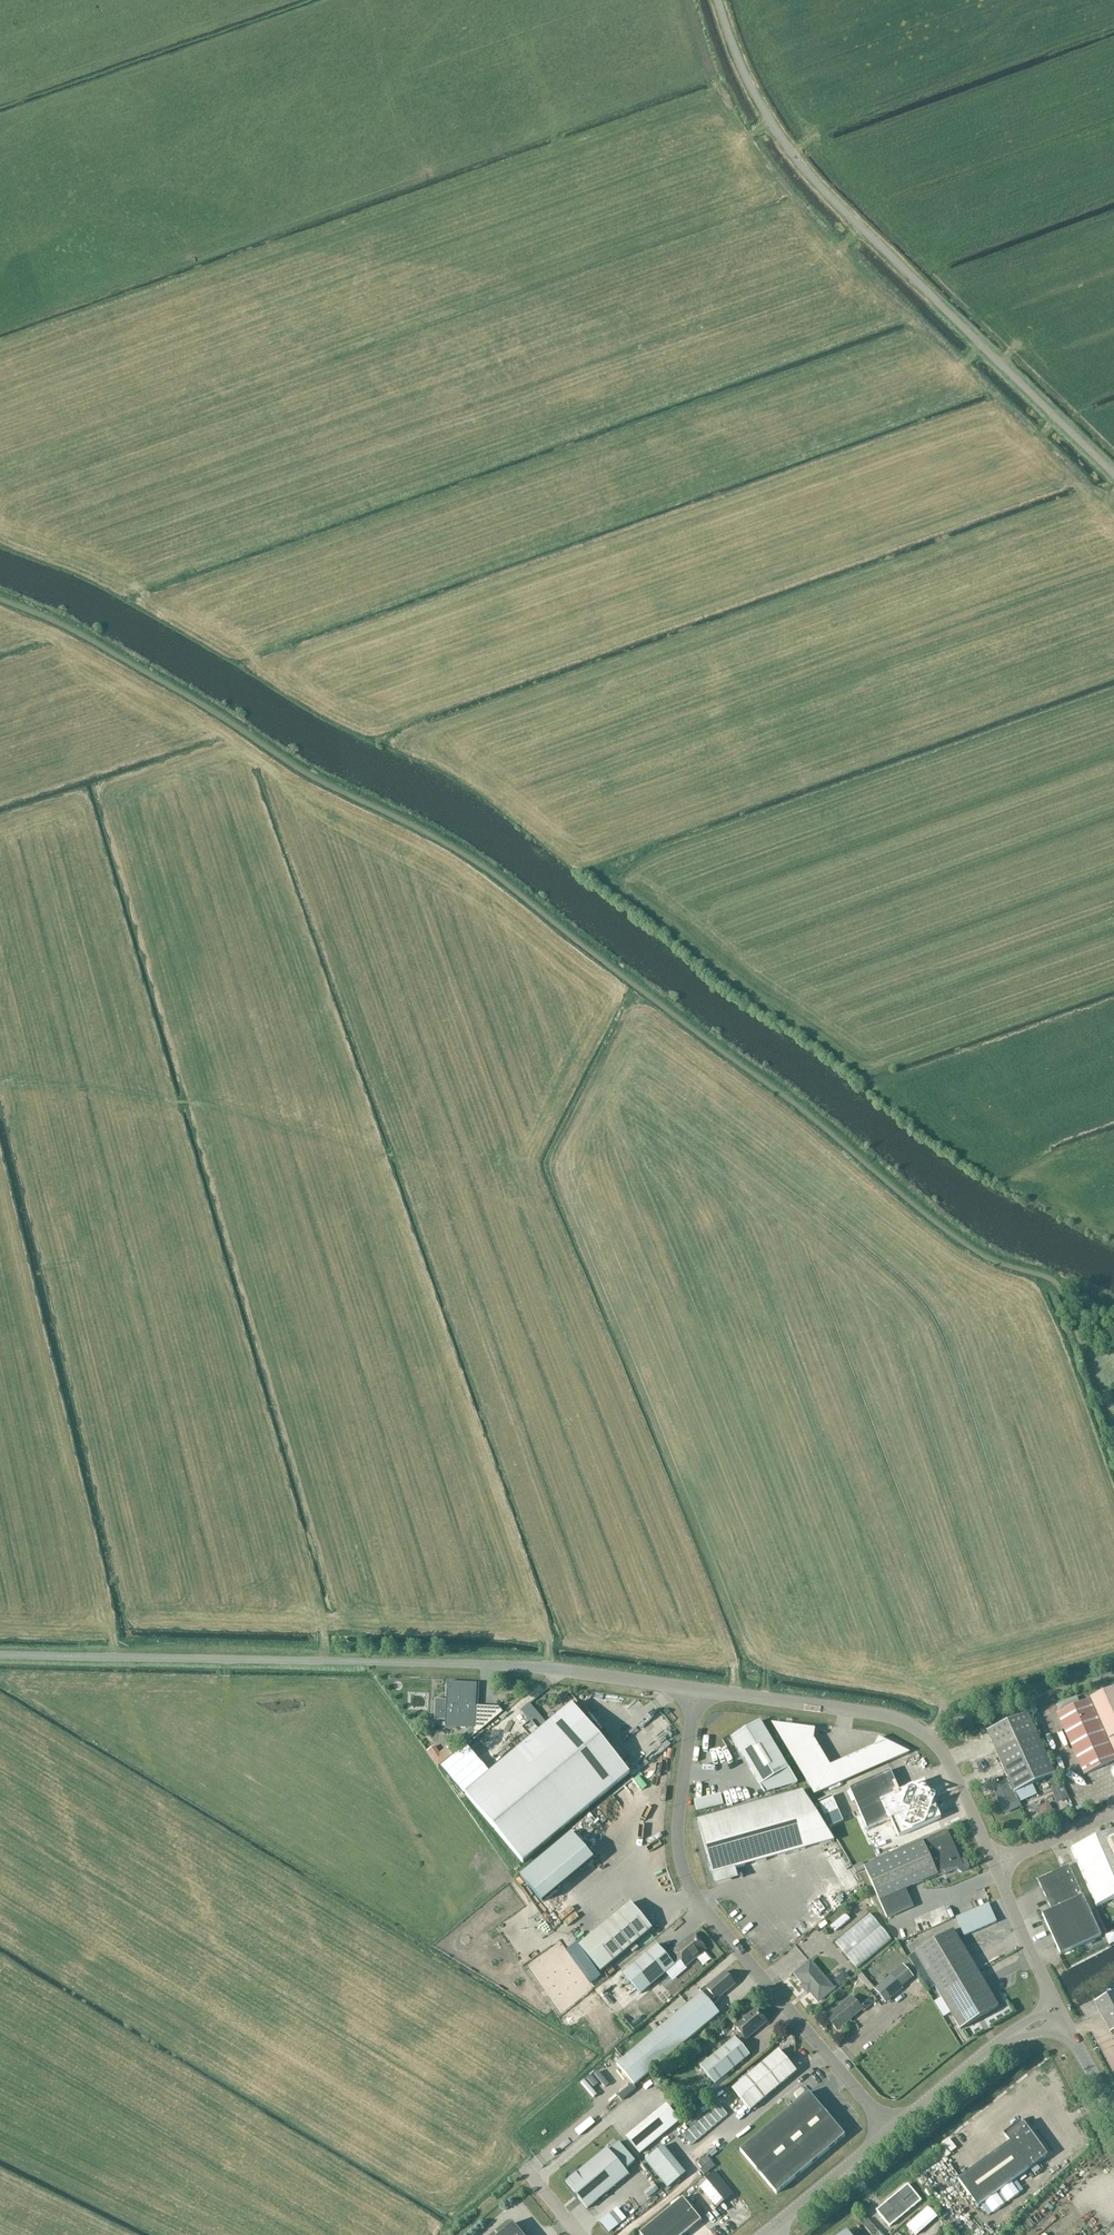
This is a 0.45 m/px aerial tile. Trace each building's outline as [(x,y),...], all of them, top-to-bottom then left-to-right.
[(477,1685),(448,1683),(447,1700),(437,1700),(436,1720),(446,1720),(446,1728),(475,1729),(477,1685)] [(1057,1715),(1084,1776),(1113,1762),(1113,1689),(1090,1700),(1057,1715)] [(605,1741),(576,1706),(574,1707),(572,1706),(465,1795),(523,1864),(630,1774),(603,1742),(605,1741)] [(987,1733),(996,1753),(1010,1784),(1000,1789),(1008,1806),(1019,1802),(1015,1793),(1055,1775),(1028,1714),(987,1733)] [(789,1770),(761,1722),(732,1739),(761,1787),(765,1794),(798,1784),(789,1770)] [(815,1795),(910,1753),(879,1739),(875,1747),(831,1767),(814,1739),(815,1730),(772,1724),(815,1795)] [(860,1814),(835,1824),(851,1855),(888,1841),(880,1824),(898,1816),(902,1825),(912,1821),(891,1771),(850,1789),(860,1814)] [(1069,1798),(1063,1784),(1056,1787),(1063,1801),(1069,1798)] [(914,1795),(918,1803),(936,1795),(932,1786),(914,1795)] [(803,1792),(698,1822),(715,1883),(738,1877),(736,1870),(834,1842),(803,1792)] [(721,1795),(695,1801),(697,1812),(723,1806),(721,1795)] [(866,1870),(880,1902),(888,1919),(914,1907),(906,1890),(938,1875),(944,1872),(945,1875),(958,1869),(959,1872),(962,1873),(969,1870),(970,1868),(967,1860),(964,1860),(961,1861),(947,1831),(929,1839),(923,1842),(923,1841),(865,1867),(863,1863),(853,1867),(857,1874),(866,1870)] [(586,1832),(581,1836),(604,1864),(609,1860),(586,1832)] [(1113,1900),(1113,1832),(1072,1850),(1097,1907),(1113,1900)] [(520,1878),(542,1904),(594,1860),(572,1834),(520,1878)] [(1038,1880),(1052,1911),(1043,1916),(1061,1956),(1101,1938),(1069,1866),(1038,1880)] [(631,1904),(580,1947),(601,1973),(652,1930),(631,1904)] [(956,1919),(964,1937),(997,1923),(989,1904),(956,1919)] [(857,1966),(889,1939),(870,1916),(837,1943),(857,1966)] [(954,1931),(915,1954),(961,2030),(999,2007),(954,1931)] [(658,1946),(624,1974),(641,1995),(675,1966),(680,1961),(686,1968),(706,1950),(693,1935),(673,1952),(675,1954),(669,1959),(658,1946)] [(701,1981),(704,1985),(724,1973),(716,1961),(702,1969),(707,1977),(701,1981)] [(810,1964),(796,1976),(819,2002),(833,1990),(810,1964)] [(902,1987),(913,1977),(903,1965),(891,1975),(874,1990),(886,2004),(903,1989),(902,1987)] [(702,1994),(617,2065),(634,2086),(720,2014),(713,2007),(719,2002),(717,2000),(735,1985),(725,1973),(707,1988),(706,1986),(700,1991),(702,1994)] [(1111,2033),(1113,2031),(1113,1993),(1095,2003),(1111,2033)] [(833,2010),(825,2017),(837,2031),(863,2010),(852,1998),(835,2012),(833,2010)] [(735,2039),(700,2068),(715,2085),(750,2056),(740,2045),(746,2040),(767,2023),(756,2010),(736,2027),(741,2034),(735,2039)] [(779,2051),(732,2090),(750,2112),(797,2073),(779,2051)] [(803,2068),(808,2075),(817,2069),(812,2062),(803,2068)] [(583,2078),(578,2083),(588,2093),(593,2088),(583,2078)] [(809,2093),(740,2151),(777,2194),(845,2137),(809,2093)] [(719,2105),(683,2135),(692,2145),(728,2115),(719,2105)] [(668,2107),(628,2140),(640,2154),(680,2121),(668,2107)] [(1010,2143),(958,2180),(978,2207),(1048,2156),(1022,2120),(1003,2133),(1010,2143)] [(1101,2130),(1105,2139),(1112,2136),(1108,2127),(1101,2130)] [(723,2136),(706,2152),(710,2157),(728,2141),(723,2136)] [(940,2146),(953,2149),(954,2142),(942,2139),(940,2146)] [(566,2183),(587,2209),(629,2175),(625,2171),(635,2162),(619,2143),(609,2151),(607,2149),(566,2183)] [(646,2161),(669,2189),(686,2174),(663,2147),(646,2161)] [(937,2169),(929,2174),(937,2186),(945,2181),(937,2169)] [(715,2173),(701,2184),(719,2206),(733,2195),(715,2173)] [(653,2181),(642,2188),(646,2194),(657,2187),(653,2181)] [(921,2201),(907,2184),(875,2211),(889,2228),(921,2201)] [(701,2221),(683,2199),(640,2234),(641,2234),(684,2234),(701,2221)] [(963,2219),(967,2225),(976,2220),(973,2214),(963,2219)] [(873,2234),(881,2234),(870,2223),(866,2227),(873,2234)] [(513,2224),(500,2234),(523,2234),(513,2224)]
